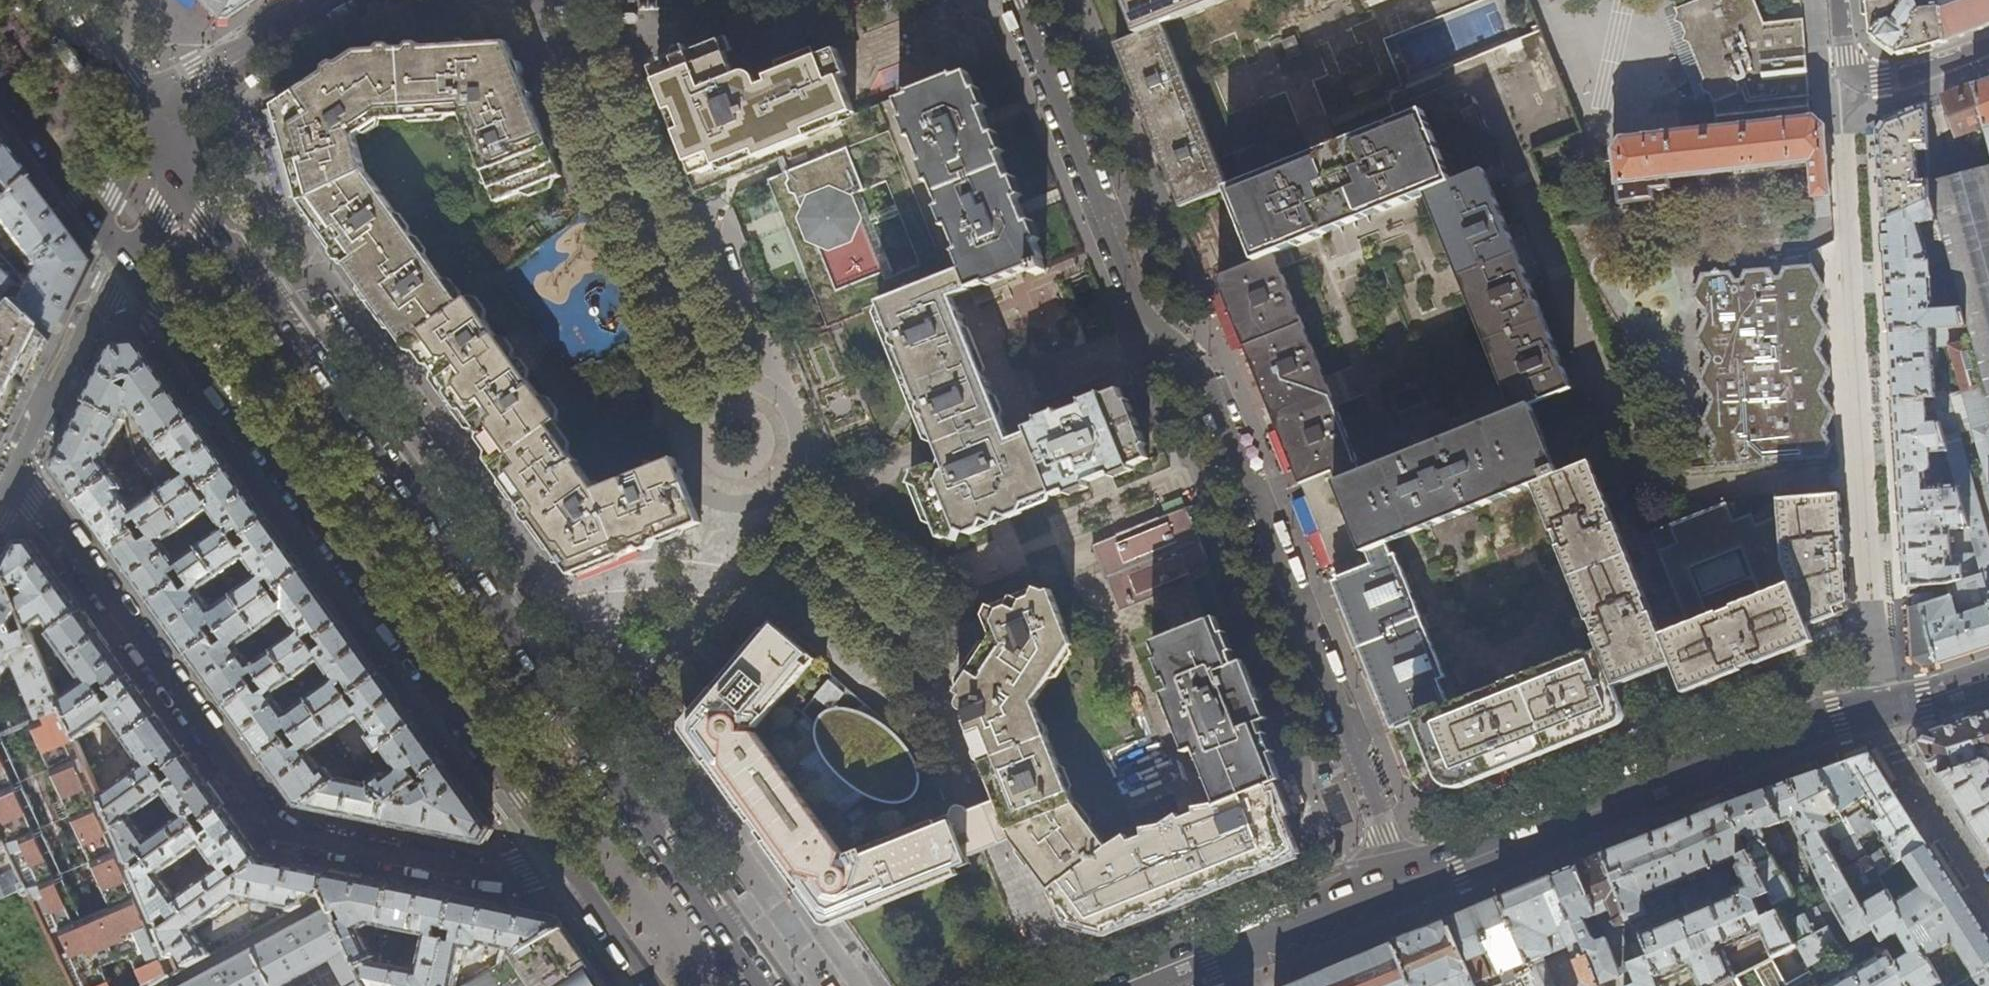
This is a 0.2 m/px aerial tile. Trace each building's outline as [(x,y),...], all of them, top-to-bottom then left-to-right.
[(216,16),(219,18),(227,19),(255,0),(199,0),(216,16)] [(1139,35),(1164,25),(1222,0),(1125,0),(1139,35)] [(1801,18),(1761,21),(1752,0),(1693,0),(1674,8),(1674,7),(1673,8),(1713,101),(1715,101),(1718,126),(1809,116),(1808,106),(1807,96),(1809,96),(1801,18)] [(1940,4),(1918,5),(1917,3),(1915,2),(1913,1),(1911,1),(1911,0),(1866,0),(1870,34),(1882,43),(1898,55),(1914,51),(1944,42),(1940,4)] [(1944,42),(1988,25),(1988,0),(1939,0),(1940,4),(1944,42)] [(1507,17),(1481,8),(1472,32),(1498,41),(1507,17)] [(1164,25),(1139,35),(1115,45),(1124,65),(1136,96),(1138,102),(1141,109),(1144,116),(1161,157),(1167,172),(1171,181),(1175,193),(1182,208),(1228,189),(1230,188),(1218,160),(1164,25)] [(774,145),(855,112),(841,77),(831,52),(809,61),(808,58),(782,68),(783,72),(769,78),(771,84),(760,88),(762,90),(758,92),(760,97),(757,98),(753,100),(751,97),(749,96),(746,95),(743,94),(736,78),(737,78),(722,40),(659,65),(668,88),(702,174),(774,145)] [(562,176),(553,153),(555,148),(552,141),(547,138),(525,83),(510,41),(441,46),(358,51),(305,86),(274,107),(283,137),(301,202),(339,255),(371,297),(375,304),(404,345),(410,341),(461,303),(366,172),(357,136),(383,119),(462,115),(497,202),(562,176)] [(904,123),(899,125),(906,144),(912,142),(923,167),(917,169),(925,188),(930,185),(942,211),(936,214),(944,232),(950,230),(958,250),(952,253),(960,272),(967,289),(986,281),(987,285),(1010,276),(1034,266),(1037,274),(1049,269),(1037,239),(1040,238),(1032,219),(1027,221),(1025,216),(1022,210),(1020,204),(1016,196),(1021,194),(1013,176),(1009,178),(997,152),(1002,150),(994,132),(990,134),(987,128),(985,123),(983,117),(979,109),(984,106),(976,88),(973,89),(965,73),(956,76),(955,73),(909,91),(911,94),(894,101),(904,123)] [(1972,86),(1983,123),(1985,129),(1988,144),(1988,79),(1972,86)] [(1959,132),(1983,123),(1972,86),(1943,97),(1951,117),(1957,133),(1959,132)] [(1929,199),(1929,182),(1929,181),(1929,179),(1917,180),(1916,150),(1928,149),(1926,104),(1885,119),(1881,126),(1877,132),(1878,159),(1883,222),(1929,199)] [(1257,262),(1277,253),(1335,229),(1356,220),(1376,212),(1425,192),(1451,181),(1424,110),(1399,121),(1327,149),(1246,181),(1230,188),(1228,189),(1241,224),(1257,262)] [(1813,192),(1828,191),(1825,126),(1813,115),(1809,116),(1718,126),(1620,138),(1612,152),(1617,200),(1635,198),(1634,182),(1680,176),(1805,162),(1807,193),(1813,192)] [(1988,166),(1988,144),(1985,129),(1983,123),(1959,132),(1970,171),(1988,166)] [(815,277),(813,282),(817,291),(822,293),(825,302),(823,306),(827,316),(831,317),(833,322),(837,320),(879,304),(948,277),(889,129),(784,171),(774,176),(787,207),(789,214),(794,225),(796,229),(794,233),(798,243),(802,245),(805,253),(803,258),(807,267),(812,269),(815,277)] [(1,192),(20,178),(0,151),(0,193),(1,192)] [(1218,160),(1230,188),(1246,181),(1234,153),(1218,160)] [(1928,170),(1928,159),(1920,159),(1921,171),(1928,170)] [(1970,171),(1946,177),(1929,181),(1929,182),(1929,199),(1936,222),(1959,306),(1965,324),(1982,384),(1988,408),(1988,166),(1970,171)] [(1514,412),(1532,405),(1572,388),(1564,370),(1556,352),(1525,279),(1516,257),(1508,235),(1486,181),(1480,168),(1451,181),(1425,192),(1429,203),(1460,278),(1506,393),(1514,412)] [(1635,198),(1617,200),(1618,214),(1635,212),(1637,216),(1677,211),(1674,187),(1681,186),(1680,176),(1634,182),(1635,198)] [(41,346),(60,309),(82,263),(43,209),(20,178),(1,192),(0,193),(0,237),(4,233),(30,267),(16,295),(10,286),(8,287),(0,279),(0,307),(41,346)] [(1828,191),(1813,192),(1815,216),(1829,216),(1828,191)] [(1965,324),(1959,306),(1951,307),(1932,308),(1933,265),(1921,226),(1936,222),(1929,199),(1883,222),(1886,272),(1890,331),(1930,327),(1965,324)] [(1921,226),(1933,265),(1939,264),(1951,307),(1959,306),(1936,222),(1921,226)] [(1277,253),(1257,262),(1217,278),(1220,286),(1273,416),(1300,483),(1333,471),(1337,480),(1365,470),(1333,392),(1281,263),(1277,253)] [(1708,454),(1715,465),(1759,462),(1826,458),(1829,446),(1822,435),(1830,413),(1818,392),(1828,370),(1815,349),(1825,328),(1813,307),(1823,287),(1810,266),(1782,268),(1780,277),(1772,277),(1768,269),(1742,270),(1739,280),(1732,280),(1727,271),(1699,273),(1690,296),(1703,317),(1694,339),(1706,359),(1698,380),(1709,399),(1701,421),(1711,442),(1708,454)] [(967,289),(960,272),(954,274),(948,277),(879,304),(917,399),(932,435),(941,459),(943,461),(940,468),(934,465),(914,473),(911,484),(921,488),(941,538),(945,536),(955,541),(959,531),(969,534),(981,529),(984,521),(996,517),(1008,512),(1038,501),(1054,495),(1028,434),(1011,441),(1004,426),(988,386),(961,319),(951,296),(954,294),(961,291),(967,289)] [(560,421),(469,298),(461,303),(410,341),(451,399),(460,411),(498,464),(493,467),(550,546),(571,576),(665,537),(701,523),(675,458),(596,490),(551,426),(560,421)] [(0,428),(4,420),(12,404),(41,346),(0,307),(0,428)] [(1965,324),(1930,327),(1931,344),(1948,344),(1958,381),(1944,386),(1947,395),(1982,384),(1965,324)] [(1931,344),(1930,327),(1890,331),(1892,354),(1895,400),(1924,397),(1932,396),(1935,396),(1933,374),(1931,344)] [(101,370),(86,402),(125,420),(130,409),(157,446),(195,419),(157,366),(140,342),(128,343),(114,344),(101,370)] [(1957,484),(1964,508),(1969,527),(1977,552),(1982,572),(1988,597),(1988,537),(1972,479),(1986,475),(1988,483),(1988,484),(1988,485),(1988,488),(1988,408),(1982,384),(1947,395),(1941,395),(1935,396),(1932,396),(1939,420),(1951,463),(1957,483),(1957,484)] [(1025,428),(1028,434),(1054,495),(1067,490),(1069,495),(1088,487),(1086,482),(1099,477),(1111,472),(1113,477),(1132,469),(1131,466),(1148,460),(1143,446),(1147,444),(1129,400),(1125,401),(1119,388),(1102,396),(1101,394),(1082,401),(1083,405),(1059,415),(1057,410),(1038,417),(1039,422),(1025,428)] [(1951,463),(1939,420),(1926,422),(1924,397),(1895,400),(1897,447),(1902,514),(1964,508),(1957,484),(1957,483),(1926,484),(1925,470),(1931,469),(1933,467),(1935,463),(1935,450),(1942,449),(1942,463),(1951,463)] [(125,420),(86,402),(70,433),(53,468),(60,478),(77,502),(115,475),(105,461),(125,420)] [(1337,480),(1365,550),(1389,541),(1407,534),(1455,514),(1534,484),(1559,474),(1532,405),(1514,412),(1463,432),(1380,464),(1365,470),(1337,480)] [(209,438),(195,419),(157,446),(144,455),(153,469),(166,459),(167,460),(171,458),(184,476),(135,510),(122,492),(132,484),(132,481),(124,470),(115,475),(77,502),(90,519),(113,551),(231,469),(209,438)] [(1673,665),(1661,633),(1635,569),(1624,541),(1612,512),(1592,462),(1560,474),(1534,484),(1599,648),(1615,688),(1673,665)] [(125,569),(151,603),(269,521),(245,487),(231,469),(113,551),(125,569)] [(1371,564),(1365,550),(1337,480),(1333,471),(1300,483),(1302,487),(1338,578),(1371,564)] [(1791,582),(1807,622),(1833,611),(1840,615),(1848,602),(1840,494),(1810,496),(1777,499),(1777,512),(1791,582)] [(1791,582),(1777,512),(1755,521),(1749,509),(1731,516),(1725,502),(1668,522),(1672,531),(1675,541),(1658,548),(1687,623),(1791,582)] [(1212,572),(1185,508),(1164,517),(1133,529),(1092,546),(1102,570),(1118,611),(1200,577),(1206,575),(1212,572)] [(1950,553),(1949,528),(1969,527),(1964,508),(1902,514),(1907,578),(1907,586),(1946,583),(1949,582),(1982,572),(1977,552),(1950,553)] [(175,637),(188,656),(306,572),(290,551),(269,521),(151,603),(175,637)] [(3,569),(20,608),(25,619),(34,638),(44,631),(45,627),(42,623),(45,620),(54,632),(83,612),(59,579),(31,541),(16,542),(10,555),(3,569)] [(1397,724),(1452,703),(1441,677),(1447,674),(1397,550),(1393,552),(1389,541),(1365,550),(1371,564),(1338,578),(1343,590),(1361,637),(1371,664),(1392,712),(1397,724)] [(7,666),(14,664),(39,719),(64,709),(60,699),(34,638),(25,619),(19,621),(23,631),(16,635),(11,626),(20,608),(3,569),(0,575),(0,681),(7,666)] [(203,675),(226,707),(343,623),(319,590),(306,572),(188,656),(203,675)] [(1988,603),(1988,597),(1982,572),(1949,582),(1946,583),(1950,595),(1955,614),(1988,603)] [(1661,633),(1673,665),(1685,692),(1699,686),(1711,682),(1716,680),(1813,641),(1807,622),(1791,582),(1687,623),(1675,627),(1661,633)] [(1075,804),(1034,703),(1073,645),(1051,590),(1045,591),(1036,587),(1032,597),(1023,601),(1013,597),(1009,607),(1000,610),(990,606),(987,614),(986,615),(994,637),(988,646),(957,693),(963,697),(960,700),(959,702),(959,705),(961,710),(965,712),(969,721),(966,722),(969,727),(999,801),(1011,829),(1015,838),(1053,889),(1107,847),(1075,804)] [(1908,610),(1942,597),(1940,591),(1908,595),(1908,610)] [(1942,597),(1908,610),(1911,656),(1923,666),(1950,657),(1988,644),(1988,603),(1955,614),(1950,595),(1942,597)] [(83,612),(54,632),(50,635),(84,682),(60,699),(64,709),(69,720),(130,677),(112,652),(83,612)] [(1196,749),(1219,805),(1267,785),(1281,780),(1276,767),(1258,723),(1268,719),(1257,693),(1255,688),(1243,660),(1235,664),(1215,616),(1165,637),(1153,642),(1159,658),(1156,660),(1164,679),(1167,678),(1172,689),(1163,693),(1186,752),(1196,749)] [(967,856),(970,856),(978,853),(983,851),(997,845),(1015,838),(1011,829),(999,801),(968,813),(967,810),(965,809),(962,808),(959,808),(958,808),(956,809),(953,811),(952,813),(951,815),(947,804),(841,846),(789,773),(799,765),(802,762),(803,760),(803,757),(803,756),(803,755),(790,740),(777,728),(795,707),(827,668),(772,620),(686,723),(685,727),(684,731),(687,735),(758,833),(826,926),(826,927),(832,924),(840,921),(958,874),(955,867),(969,862),(967,856)] [(263,760),(323,717),(381,676),(362,650),(343,623),(226,707),(250,741),(263,760)] [(1452,703),(1397,724),(1421,784),(1432,780),(1437,791),(1520,758),(1543,750),(1566,740),(1626,716),(1615,688),(1599,648),(1588,653),(1586,648),(1533,670),(1513,678),(1495,686),(1452,703)] [(959,808),(962,808),(950,805),(931,759),(835,675),(803,715),(795,707),(777,728),(790,740),(803,755),(803,756),(803,757),(803,760),(802,762),(799,765),(789,773),(841,846),(947,804),(951,815),(952,813),(953,811),(956,809),(958,808),(959,808)] [(403,707),(381,676),(323,717),(334,733),(360,715),(372,733),(369,735),(380,751),(416,725),(403,707)] [(144,698),(130,677),(69,720),(78,741),(110,718),(115,725),(111,728),(115,734),(119,731),(126,740),(158,717),(144,698)] [(64,709),(39,719),(33,722),(116,901),(81,918),(0,747),(0,833),(24,881),(75,985),(153,985),(180,971),(162,931),(136,872),(110,812),(102,795),(78,741),(69,720),(64,709)] [(1982,758),(1988,755),(1988,712),(1981,715),(1924,734),(1917,742),(1938,775),(1982,758)] [(158,717),(126,740),(143,765),(102,795),(110,812),(187,757),(173,736),(158,717)] [(334,733),(323,717),(263,760),(286,791),(297,806),(303,807),(337,782),(326,766),(322,769),(309,751),(334,733)] [(430,743),(416,725),(380,751),(387,762),(392,759),(399,769),(387,777),(384,774),(370,784),(337,782),(303,807),(381,823),(386,805),(421,780),(426,777),(444,764),(430,743)] [(1902,805),(1868,754),(1842,763),(1819,770),(1866,853),(1868,857),(1879,875),(1898,863),(1898,862),(1904,858),(1927,843),(1902,805)] [(110,812),(136,872),(225,808),(201,777),(187,757),(110,812)] [(1982,758),(1938,775),(1951,796),(1982,843),(1988,853),(1988,769),(1982,758)] [(457,781),(444,764),(426,777),(430,783),(425,787),(421,780),(386,805),(381,823),(409,828),(434,833),(484,843),(488,836),(492,830),(457,781)] [(1796,778),(1791,780),(1821,833),(1827,830),(1844,841),(1843,846),(1850,858),(1855,860),(1866,853),(1819,770),(1796,778)] [(1832,904),(1853,941),(1855,940),(1867,962),(1826,985),(1908,985),(1895,963),(1882,940),(1862,905),(1855,892),(1843,872),(1821,833),(1791,780),(1764,790),(1784,822),(1792,819),(1832,904)] [(1234,875),(1294,851),(1267,785),(1219,805),(1208,809),(1178,821),(1109,849),(1107,847),(1053,889),(1074,919),(1101,926),(1104,926),(1144,911),(1234,875)] [(1760,792),(1724,806),(1771,892),(1777,904),(1797,894),(1786,874),(1784,874),(1775,857),(1788,851),(1774,826),(1784,822),(1764,790),(1760,792)] [(1645,937),(1666,979),(1698,966),(1706,985),(1719,985),(1737,976),(1739,975),(1728,948),(1766,932),(1776,955),(1798,944),(1788,924),(1779,907),(1764,914),(1757,897),(1771,892),(1724,806),(1644,838),(1601,857),(1627,923),(1650,913),(1644,897),(1652,894),(1654,900),(1661,902),(1674,897),(1677,891),(1674,885),(1740,857),(1742,862),(1740,868),(1747,885),(1735,890),(1737,895),(1709,906),(1707,901),(1701,904),(1703,909),(1643,933),(1645,937)] [(136,872),(162,931),(262,860),(249,841),(225,808),(136,872)] [(17,884),(24,881),(0,833),(0,871),(3,876),(0,878),(0,897),(19,889),(17,884)] [(1894,901),(1927,958),(1952,941),(1973,975),(1988,964),(1988,938),(1965,902),(1927,843),(1904,858),(1920,885),(1894,901)] [(1666,979),(1645,937),(1629,944),(1622,929),(1628,927),(1627,923),(1601,857),(1588,862),(1576,867),(1597,916),(1606,939),(1622,977),(1626,985),(1639,979),(1641,984),(1637,985),(1669,985),(1666,979)] [(1868,857),(1843,872),(1855,892),(1880,878),(1879,875),(1868,857)] [(285,865),(262,860),(162,931),(180,971),(212,953),(195,930),(239,898),(296,907),(323,893),(328,873),(285,865)] [(1799,884),(1802,892),(1809,888),(1794,861),(1787,864),(1799,884)] [(1572,868),(1554,876),(1601,985),(1622,977),(1606,939),(1598,942),(1593,937),(1586,921),(1597,916),(1576,867),(1572,868)] [(366,880),(328,873),(323,893),(349,947),(359,968),(375,960),(377,960),(362,929),(371,925),(383,927),(391,885),(366,880)] [(1601,985),(1554,876),(1531,885),(1500,898),(1532,970),(1539,985),(1554,985),(1551,980),(1544,963),(1540,959),(1569,947),(1583,983),(1583,985),(1601,985)] [(391,885),(383,927),(425,936),(418,969),(375,960),(359,968),(365,980),(368,985),(438,985),(454,898),(413,890),(391,885)] [(1862,905),(1882,940),(1898,931),(1910,953),(1895,963),(1908,985),(1944,985),(1927,958),(1894,901),(1888,890),(1862,905)] [(311,968),(331,957),(349,947),(323,893),(296,907),(304,921),(185,985),(279,985),(311,968)] [(454,898),(438,985),(456,985),(463,948),(468,949),(467,957),(482,960),(484,945),(501,948),(498,965),(513,956),(562,927),(558,922),(555,918),(504,907),(454,898)] [(1476,985),(1495,985),(1532,970),(1500,898),(1476,908),(1447,920),(1476,985)] [(1819,906),(1788,924),(1798,944),(1825,930),(1817,916),(1821,910),(1819,906)] [(1822,909),(1821,910),(1817,916),(1825,930),(1798,944),(1810,966),(1841,948),(1830,927),(1831,926),(1822,909)] [(1447,920),(1411,935),(1393,942),(1412,985),(1476,985),(1447,920)] [(562,927),(513,956),(532,985),(603,985),(562,927)] [(1393,942),(1360,955),(1286,985),(1412,985),(1393,942)] [(346,985),(355,985),(365,980),(359,968),(349,947),(331,957),(346,985)] [(1748,970),(1755,966),(1769,959),(1765,951),(1761,951),(1747,958),(1744,963),(1748,970)] [(513,956),(498,965),(462,985),(532,985),(513,956)] [(1774,957),(1769,959),(1755,966),(1766,985),(1821,985),(1811,968),(1787,981),(1774,957)] [(1973,975),(1980,985),(1988,985),(1988,964),(1973,975)] [(1532,970),(1495,985),(1539,985),(1532,970)] [(1737,976),(1719,985),(1742,985),(1737,976)]
